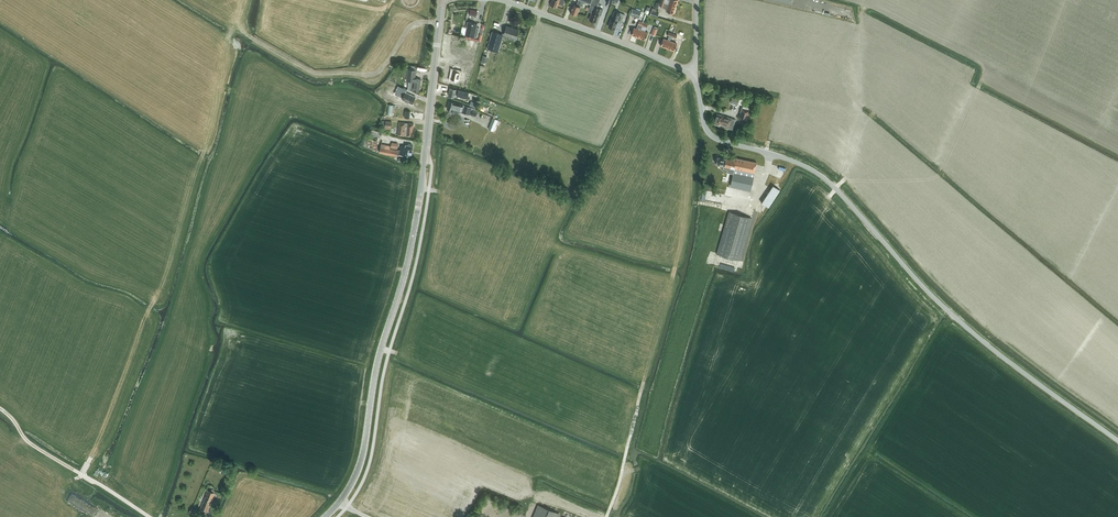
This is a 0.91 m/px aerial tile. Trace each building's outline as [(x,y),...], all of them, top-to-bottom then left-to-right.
[(590,4),(591,0),(578,0),(576,5),(573,4),(570,12),(577,15),(580,6),(582,7),(584,2),(590,4)] [(599,0),(592,0),(588,11),(592,12),(589,19),(596,22),(598,14),(600,15),(602,10),(597,8),(599,0)] [(676,6),(668,4),(666,11),(673,13),(676,6)] [(656,9),(652,8),(649,15),(657,17),(659,13),(655,12),(656,9)] [(624,14),(620,13),(620,10),(618,9),(617,12),(614,11),(611,19),(608,26),(615,29),(617,22),(621,23),(624,14)] [(641,12),(632,9),(630,15),(638,18),(641,12)] [(634,27),(631,35),(638,37),(640,30),(641,30),(642,26),(643,23),(642,22),(639,21),(636,28),(634,27)] [(467,27),(466,35),(477,37),(479,27),(477,27),(477,24),(468,22),(466,27),(467,27)] [(516,38),(518,30),(506,26),(503,35),(516,38)] [(640,30),(638,37),(645,40),(647,32),(641,30),(640,30)] [(503,34),(492,31),(487,48),(498,52),(503,34)] [(663,38),(660,46),(667,48),(670,41),(671,37),(673,33),(668,32),(667,35),(669,36),(667,40),(663,38)] [(670,41),(667,48),(674,51),(677,43),(673,42),(672,42),(670,41)] [(459,72),(461,65),(454,64),(451,78),(458,80),(462,81),(464,73),(459,72)] [(408,69),(406,81),(415,82),(415,79),(415,77),(416,70),(408,69)] [(411,83),(410,90),(419,91),(421,79),(415,79),(415,82),(414,83),(411,83)] [(457,89),(450,88),(448,95),(454,97),(455,94),(457,95),(467,98),(469,92),(458,89),(458,90),(457,90),(457,89)] [(415,97),(414,96),(400,90),(397,94),(403,97),(402,99),(412,104),(415,97)] [(395,103),(398,97),(387,92),(384,98),(395,103)] [(739,98),(732,96),(730,102),(737,105),(739,98)] [(463,104),(458,103),(449,101),(447,109),(461,112),(463,104)] [(472,109),(473,108),(463,104),(461,112),(470,115),(470,113),(476,115),(477,111),(472,109)] [(741,108),(738,119),(747,121),(750,111),(741,108)] [(717,114),(714,122),(720,124),(720,125),(729,128),(732,129),(735,119),(732,118),(717,114)] [(489,127),(495,130),(500,119),(494,117),(489,127)] [(385,121),(382,120),(381,129),(389,130),(390,127),(391,127),(391,121),(385,121)] [(412,136),(414,123),(399,122),(398,135),(412,136)] [(400,150),(390,149),(390,148),(390,146),(381,144),(379,152),(397,155),(397,154),(402,155),(402,156),(403,157),(410,159),(413,146),(406,144),(405,146),(401,145),(400,150)] [(750,190),(756,162),(732,157),(731,160),(717,157),(715,164),(724,165),(723,168),(729,169),(730,167),(734,168),(730,186),(750,190)] [(768,207),(780,190),(773,185),(761,202),(768,207)] [(748,197),(750,192),(727,187),(726,192),(748,197)] [(740,260),(752,218),(729,212),(717,254),(740,260)] [(208,490),(200,509),(208,512),(211,505),(210,505),(215,492),(208,490)] [(559,514),(538,505),(533,516),(558,516),(559,514)]
